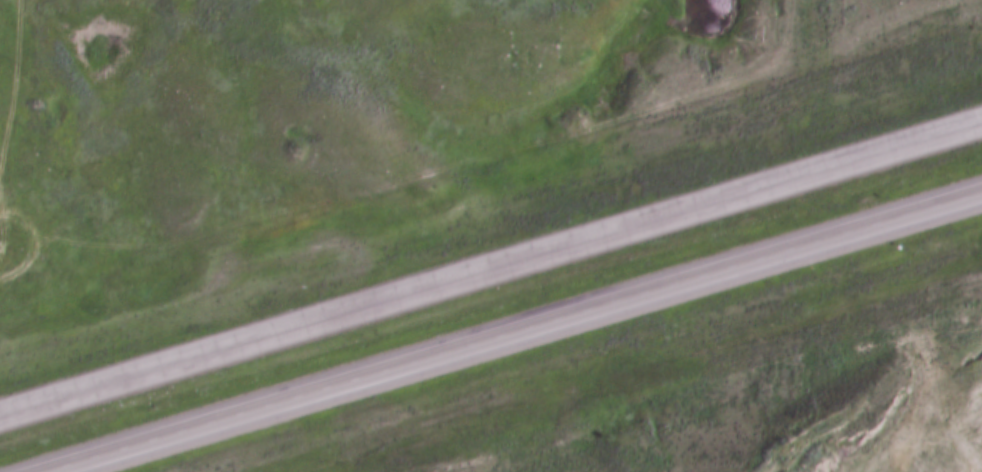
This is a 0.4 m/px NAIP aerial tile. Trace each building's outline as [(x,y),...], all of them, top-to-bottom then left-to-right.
[(914,471),(928,471),(935,466),(918,445),(902,457),(914,471)]
